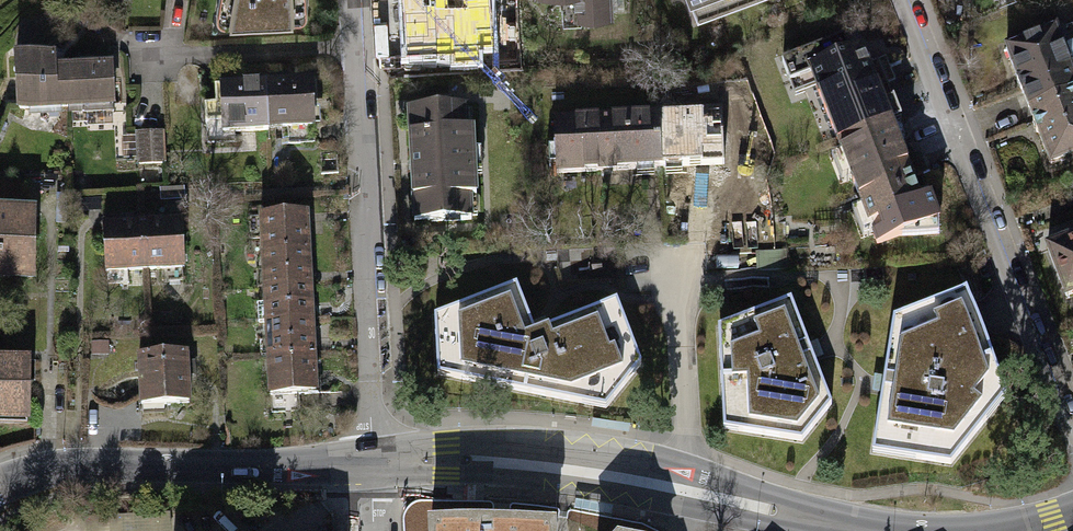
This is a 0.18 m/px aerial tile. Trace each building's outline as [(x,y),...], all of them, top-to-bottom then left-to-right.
[(216,14),(217,18),(221,20),(226,21),(302,16),(306,14),(308,11),(308,0),(218,0),(216,14)] [(404,60),(454,57),(455,64),(481,62),(480,49),(494,48),(492,0),(400,0),(404,60)] [(578,14),(610,13),(609,0),(577,0),(578,14)] [(688,9),(711,0),(685,0),(688,9)] [(1024,107),(1072,87),(1072,85),(1058,48),(1064,46),(1058,31),(1053,33),(1051,28),(1000,48),(1024,107)] [(807,73),(837,146),(890,124),(875,86),(883,83),(878,70),(870,73),(859,46),(844,51),(838,37),(778,61),(786,81),(807,73)] [(18,109),(67,106),(65,68),(56,68),(56,55),(16,57),(18,109)] [(111,66),(65,68),(67,106),(68,115),(114,112),(111,66)] [(281,76),(266,77),(268,129),(286,128),(313,127),(311,82),(281,83),(281,76)] [(235,130),(268,129),(266,77),(250,78),(250,86),(221,88),(222,106),(224,142),(236,141),(235,130)] [(1024,107),(1047,165),(1072,155),(1072,87),(1024,107)] [(208,143),(224,142),(222,106),(206,107),(208,143)] [(410,221),(467,219),(466,196),(471,196),(468,129),(462,129),(461,108),(405,110),(410,221)] [(721,114),(656,117),(659,168),(724,165),(723,147),(721,114)] [(556,173),(659,168),(656,117),(554,122),(555,149),(546,149),(547,165),(556,165),(556,173)] [(903,161),(890,124),(837,146),(858,202),(874,243),(896,234),(935,233),(935,217),(925,195),(918,198),(908,177),(918,172),(911,158),(903,161)] [(314,141),(313,127),(286,128),(287,143),(314,141)] [(163,162),(162,131),(139,132),(140,163),(163,162)] [(0,213),(0,276),(35,276),(35,213),(0,213)] [(261,216),(263,254),(308,252),(306,218),(306,214),(261,216)] [(171,223),(142,225),(144,269),(184,267),(181,219),(171,219),(171,223)] [(104,272),(144,269),(142,225),(113,226),(112,223),(101,223),(104,272)] [(1072,293),(1072,237),(1047,247),(1067,296),(1072,293)] [(785,250),(759,251),(760,269),(786,267),(785,250)] [(309,276),(308,252),(263,254),(265,289),(310,286),(309,276)] [(435,329),(437,375),(479,383),(482,371),(505,376),(503,388),(582,403),(584,391),(615,397),(642,363),(627,331),(616,335),(604,306),(534,332),(516,285),(456,307),(460,320),(435,329)] [(265,289),(267,321),(311,319),(310,286),(265,289)] [(962,289),(920,305),(926,319),(887,333),(871,436),(914,444),(912,458),(947,463),(982,419),(971,410),(997,379),(962,289)] [(722,390),(737,390),(740,430),(802,440),(831,403),(811,352),(790,299),(750,315),(755,328),(721,342),(722,390)] [(267,321),(268,355),(313,353),(313,343),(311,319),(267,321)] [(186,363),(186,353),(140,354),(141,398),(163,397),(163,404),(190,404),(189,363),(186,363)] [(268,355),(270,394),(301,392),(315,392),(315,380),(313,353),(268,355)] [(27,361),(0,361),(0,422),(27,422),(27,361)] [(301,402),(301,392),(270,394),(271,411),(302,409),(301,402)] [(554,526),(514,523),(459,523),(431,524),(431,530),(554,530),(554,526)]
